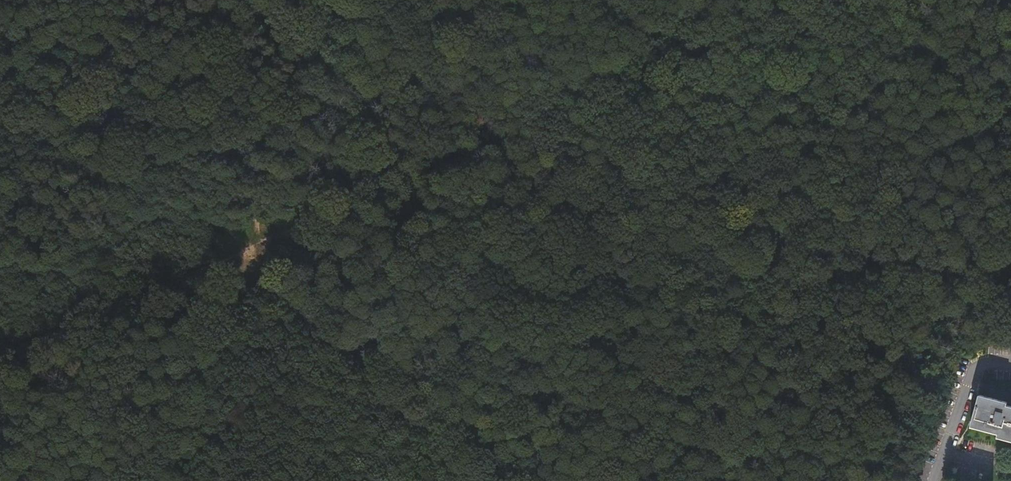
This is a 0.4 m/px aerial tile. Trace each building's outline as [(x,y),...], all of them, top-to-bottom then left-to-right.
[(971,425),(998,433),(997,436),(1010,440),(1010,407),(1006,405),(1007,402),(979,395),(971,425)]
